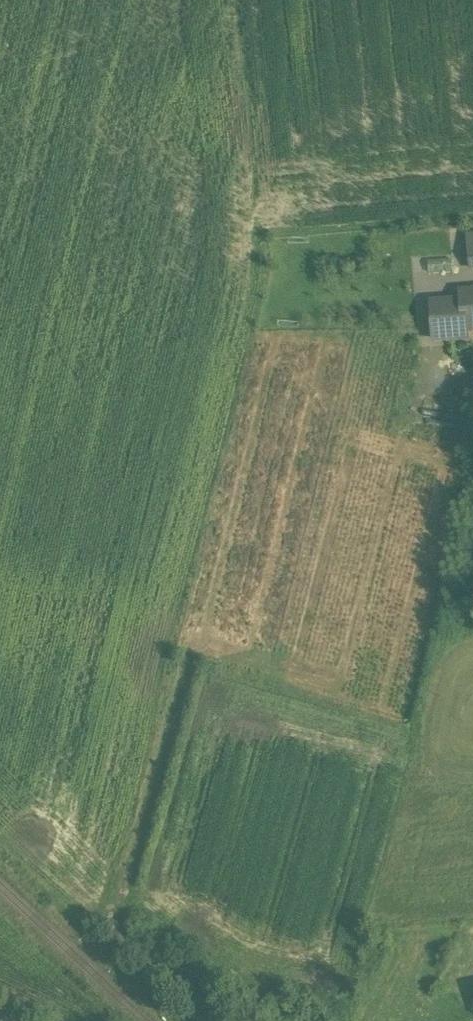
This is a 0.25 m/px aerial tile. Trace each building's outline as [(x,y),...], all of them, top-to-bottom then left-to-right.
[(428,294),(432,336),(472,332),(472,290),(428,294)]
